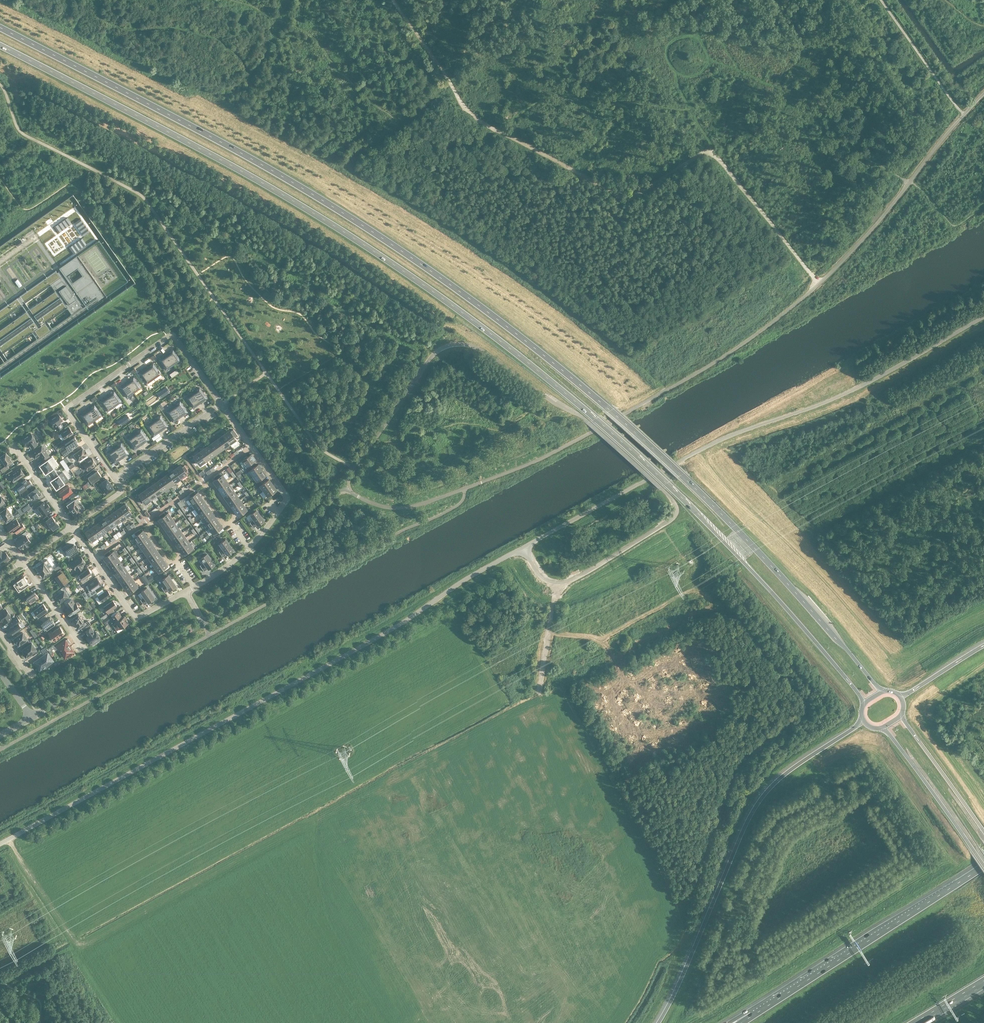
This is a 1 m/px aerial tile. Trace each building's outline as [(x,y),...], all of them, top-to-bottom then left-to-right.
[(68,217),(55,227),(59,233),(72,224),(72,223),(68,217)] [(81,218),(75,223),(84,236),(90,232),(81,218)] [(83,238),(69,247),(74,254),(77,252),(77,251),(87,244),(83,238)] [(20,296),(17,298),(0,310),(0,320),(22,304),(27,311),(0,330),(0,349),(3,353),(32,332),(37,339),(52,328),(48,321),(67,307),(72,314),(82,307),(80,305),(84,303),(85,305),(99,295),(102,299),(107,296),(78,255),(59,268),(61,270),(57,272),(56,271),(21,296),(20,295),(20,296)] [(173,349),(166,354),(173,365),(181,360),(173,349)] [(173,365),(166,354),(159,359),(166,370),(173,365)] [(153,363),(146,368),(154,379),(161,374),(153,363)] [(154,379),(146,368),(139,373),(147,384),(154,379)] [(134,377),(127,382),(134,393),(141,388),(134,377)] [(134,393),(127,382),(120,387),(127,398),(134,393)] [(160,398),(169,391),(167,387),(158,394),(160,398)] [(200,387),(193,392),(200,403),(207,398),(200,387)] [(114,391),(107,396),(115,406),(122,401),(114,391)] [(200,403),(193,392),(186,397),(193,408),(200,403)] [(148,405),(158,398),(156,395),(146,402),(148,405)] [(115,406),(107,396),(100,401),(108,411),(115,406)] [(180,401),(173,406),(181,417),(188,412),(180,401)] [(95,405),(88,410),(95,420),(102,415),(95,405)] [(181,417),(173,406),(166,411),(174,422),(181,417)] [(95,420),(88,410),(81,415),(88,425),(95,420)] [(63,420),(58,414),(49,420),(50,421),(50,423),(52,425),(53,426),(54,426),(55,426),(58,430),(63,427),(64,426),(61,421),(63,420)] [(118,421),(121,425),(130,419),(127,415),(118,421)] [(161,415),(154,420),(161,431),(168,426),(161,415)] [(161,431),(154,420),(146,425),(154,435),(161,431)] [(71,439),(69,436),(73,433),(69,427),(61,433),(65,439),(62,440),(64,443),(71,439)] [(141,429),(134,434),(141,444),(148,439),(141,429)] [(231,433),(230,431),(223,435),(230,445),(237,440),(236,439),(233,436),(234,435),(232,433),(231,433)] [(38,445),(34,440),(35,439),(35,438),(34,438),(35,437),(33,434),(32,434),(31,433),(22,440),(26,446),(29,444),(32,449),(38,445)] [(141,444),(134,434),(127,439),(134,449),(141,444)] [(230,445),(223,435),(218,439),(224,448),(224,449),(230,445)] [(78,441),(75,437),(65,444),(68,448),(62,453),(65,457),(73,451),(71,448),(78,443),(77,441),(78,441)] [(224,448),(218,439),(212,443),(218,452),(224,448)] [(121,443),(114,448),(122,458),(129,453),(121,443)] [(218,452),(212,443),(206,447),(212,456),(218,452)] [(49,456),(42,446),(31,453),(35,458),(40,455),(44,460),(49,456)] [(213,457),(212,456),(206,447),(200,451),(206,460),(207,461),(213,457)] [(74,454),(78,460),(87,454),(86,454),(87,453),(85,450),(84,451),(83,448),(74,454)] [(122,458),(114,448),(107,453),(115,463),(122,458)] [(206,460),(200,451),(194,456),(196,458),(195,459),(197,462),(198,461),(200,464),(206,460)] [(0,457),(6,465),(1,469),(3,472),(9,468),(7,465),(12,462),(10,458),(10,457),(9,458),(9,457),(9,456),(6,453),(0,457)] [(255,459),(251,454),(247,457),(246,456),(244,458),(244,459),(243,460),(246,465),(255,459)] [(52,457),(40,465),(46,474),(48,472),(50,475),(56,471),(54,468),(58,465),(52,457)] [(96,464),(92,458),(86,462),(84,459),(79,463),(81,466),(83,464),(88,470),(96,464)] [(262,469),(258,464),(252,469),(250,466),(245,470),(247,472),(249,471),(252,476),(262,469)] [(182,467),(181,465),(175,469),(181,478),(187,474),(186,472),(188,470),(185,465),(182,467)] [(14,472),(12,470),(6,474),(8,477),(9,475),(14,482),(25,475),(20,468),(14,472)] [(91,471),(86,475),(92,483),(101,476),(97,470),(97,471),(95,468),(91,471)] [(181,478),(175,469),(169,473),(176,483),(182,479),(181,478)] [(266,474),(262,469),(252,476),(256,481),(254,482),(256,485),(261,481),(259,479),(266,474)] [(56,472),(51,476),(53,479),(51,481),(57,489),(69,480),(63,472),(59,475),(56,472)] [(176,483),(169,473),(163,478),(170,487),(176,483)] [(220,476),(218,474),(215,476),(216,479),(214,481),(217,486),(226,480),(222,475),(220,476)] [(170,487),(163,478),(157,482),(163,490),(163,491),(164,492),(170,487)] [(23,494),(28,491),(26,488),(32,484),(30,480),(29,480),(28,481),(26,479),(23,481),(24,484),(18,488),(17,488),(20,492),(21,492),(23,494)] [(107,493),(113,488),(107,479),(102,482),(99,479),(93,484),(96,487),(101,484),(104,488),(101,490),(104,494),(106,492),(107,493)] [(273,484),(269,479),(263,484),(261,481),(256,485),(258,487),(259,486),(263,491),(273,484)] [(229,484),(226,480),(217,486),(221,491),(229,485),(229,484)] [(163,490),(157,482),(151,486),(157,495),(157,494),(163,491),(163,490)] [(230,483),(229,484),(229,485),(221,491),(224,496),(233,489),(233,490),(234,489),(230,483)] [(276,489),(273,484),(263,491),(267,496),(265,497),(267,500),(272,496),(270,494),(276,489)] [(73,492),(68,485),(59,492),(63,499),(69,495),(71,498),(77,493),(75,490),(73,492)] [(157,495),(151,486),(145,490),(152,500),(158,495),(157,494),(157,495)] [(28,494),(32,500),(41,493),(40,493),(36,487),(36,488),(28,494)] [(236,494),(233,490),(233,489),(224,496),(228,501),(236,494)] [(152,500),(145,490),(139,494),(141,496),(138,498),(141,503),(144,501),(146,504),(152,500)] [(195,494),(193,491),(190,494),(192,496),(189,498),(188,499),(192,504),(193,503),(192,503),(201,497),(198,492),(195,494)] [(240,499),(236,494),(228,501),(231,505),(240,499)] [(205,502),(201,497),(192,503),(193,503),(196,508),(205,502)] [(75,500),(68,505),(76,516),(82,511),(85,509),(77,498),(76,500),(75,500)] [(243,504),(240,499),(231,505),(234,510),(243,504)] [(46,505),(44,502),(40,505),(38,502),(32,506),(34,509),(36,508),(42,516),(50,511),(48,508),(50,507),(47,503),(46,505)] [(208,507),(205,502),(196,508),(195,509),(199,514),(200,513),(199,513),(208,507)] [(20,506),(24,512),(31,507),(29,504),(27,505),(25,503),(20,506)] [(127,507),(125,504),(120,508),(126,516),(131,513),(129,509),(130,509),(128,506),(127,507)] [(247,509),(243,504),(234,510),(238,515),(243,512),(245,514),(251,510),(249,507),(247,509)] [(19,512),(16,515),(17,517),(24,512),(21,507),(17,509),(19,512)] [(212,512),(208,507),(199,513),(200,513),(203,518),(212,512)] [(7,521),(13,517),(7,508),(0,512),(3,516),(4,518),(7,521)] [(126,516),(120,508),(115,511),(121,520),(126,516)] [(264,520),(256,510),(251,514),(254,519),(250,522),(253,527),(264,520)] [(121,520),(115,511),(110,515),(117,523),(121,520)] [(169,512),(168,513),(165,515),(163,513),(160,515),(162,517),(159,519),(162,524),(172,517),(169,512)] [(215,517),(212,512),(203,518),(206,523),(215,517)] [(140,513),(136,517),(139,522),(144,518),(140,513)] [(117,524),(117,523),(110,515),(105,518),(112,528),(117,524)] [(53,530),(60,526),(56,521),(52,516),(49,518),(47,516),(43,519),(45,522),(46,521),(50,526),(53,530)] [(176,523),(172,517),(162,524),(166,529),(175,523),(176,523)] [(218,522),(215,517),(206,523),(209,527),(210,528),(218,522)] [(101,521),(107,530),(107,531),(112,528),(105,518),(101,521)] [(19,523),(17,519),(7,526),(12,533),(15,531),(17,534),(25,528),(21,522),(19,523)] [(102,535),(107,531),(107,530),(101,521),(96,525),(102,535)] [(222,527),(218,522),(210,528),(209,527),(209,528),(214,536),(219,532),(217,530),(222,527)] [(178,528),(175,523),(166,529),(169,534),(178,528)] [(102,535),(96,525),(91,528),(98,538),(102,535)] [(179,527),(178,528),(169,534),(173,539),(183,532),(179,527)] [(98,538),(91,528),(86,532),(88,535),(87,535),(89,538),(89,537),(93,542),(98,538)] [(140,532),(138,530),(135,532),(137,535),(133,537),(137,542),(146,536),(143,531),(140,532)] [(23,537),(16,541),(21,548),(24,545),(25,546),(28,543),(30,541),(26,535),(28,534),(26,531),(21,535),(23,537)] [(186,537),(183,532),(173,539),(176,544),(186,537)] [(150,540),(146,536),(137,542),(140,548),(141,547),(150,540)] [(190,542),(186,537),(176,544),(180,549),(188,543),(189,543),(190,542)] [(220,543),(223,548),(219,551),(222,557),(233,550),(225,539),(220,543)] [(153,545),(150,540),(141,547),(145,551),(145,552),(153,545)] [(192,548),(189,543),(188,543),(180,549),(183,554),(188,551),(190,553),(195,550),(193,547),(192,548)] [(74,544),(69,548),(67,544),(62,548),(64,551),(67,550),(68,551),(68,552),(71,556),(74,554),(74,555),(77,553),(77,552),(79,550),(76,546),(75,546),(74,544)] [(157,550),(153,545),(145,552),(145,551),(144,552),(147,557),(157,550)] [(1,563),(2,565),(10,558),(6,552),(3,554),(0,550),(0,564),(1,563)] [(160,555),(157,550),(147,557),(151,562),(160,555)] [(110,554),(108,551),(105,553),(107,556),(104,558),(108,563),(116,557),(113,552),(110,554)] [(201,558),(204,562),(200,565),(204,571),(214,564),(207,554),(201,558)] [(164,560),(160,555),(151,562),(154,567),(164,560)] [(85,562),(81,556),(71,563),(75,569),(76,568),(78,571),(84,567),(82,564),(85,562)] [(117,556),(116,557),(108,563),(111,568),(120,562),(121,561),(117,556)] [(44,562),(37,567),(44,577),(51,571),(54,569),(47,560),(44,562)] [(167,565),(164,560),(154,567),(159,574),(164,571),(163,569),(167,565)] [(123,566),(120,562),(111,568),(115,573),(123,567),(123,566)] [(124,566),(123,566),(123,567),(115,573),(118,578),(128,571),(124,566)] [(91,573),(88,568),(80,575),(83,579),(80,580),(83,583),(89,579),(88,577),(88,575),(91,573)] [(68,579),(61,570),(57,573),(58,575),(56,577),(61,585),(68,579)] [(131,576),(128,571),(118,578),(122,583),(131,576)] [(13,584),(18,590),(20,593),(23,590),(24,590),(27,588),(26,586),(29,584),(24,576),(22,578),(22,577),(21,578),(19,576),(19,575),(11,581),(12,581),(14,584),(13,584)] [(162,579),(166,584),(162,587),(165,592),(175,585),(168,575),(162,579)] [(135,581),(131,576),(122,583),(125,587),(135,581)] [(101,584),(97,578),(88,585),(91,589),(89,590),(92,595),(96,592),(94,589),(101,584)] [(138,586),(135,581),(125,587),(129,592),(133,589),(135,592),(141,588),(139,585),(138,586)] [(59,594),(56,596),(60,602),(68,596),(70,595),(64,586),(62,588),(57,591),(59,593),(59,594)] [(154,597),(147,587),(141,591),(145,596),(140,599),(144,605),(154,597)] [(111,596),(107,590),(98,596),(102,602),(111,596)] [(30,595),(29,592),(23,596),(25,599),(27,597),(31,603),(33,601),(33,602),(37,599),(37,598),(39,597),(35,592),(30,595)] [(75,604),(72,599),(66,603),(69,608),(66,610),(70,616),(80,609),(76,603),(75,604)] [(117,605),(113,600),(104,606),(109,614),(114,611),(112,608),(117,605)] [(33,611),(31,613),(35,618),(38,616),(38,617),(48,610),(43,604),(38,607),(37,604),(31,608),(33,611)] [(6,609),(0,614),(0,618),(2,621),(4,620),(6,623),(12,619),(10,616),(11,616),(6,609)] [(118,612),(112,616),(116,623),(113,625),(117,630),(123,626),(124,627),(128,624),(128,623),(129,622),(124,616),(122,617),(118,612)] [(88,620),(85,623),(79,615),(79,614),(78,614),(72,618),(72,619),(75,622),(75,623),(76,624),(75,624),(76,624),(78,627),(78,628),(79,628),(79,627),(80,627),(82,630),(91,624),(88,620)] [(48,619),(48,618),(46,615),(41,618),(43,622),(42,623),(45,627),(47,629),(55,624),(52,620),(50,617),(48,619)] [(11,626),(7,628),(12,635),(22,628),(25,626),(22,621),(21,622),(17,617),(9,623),(11,626)] [(65,633),(60,626),(52,632),(50,630),(51,631),(48,633),(54,641),(61,637),(60,636),(65,633)] [(94,632),(91,627),(86,631),(88,634),(88,633),(89,635),(86,637),(91,643),(100,637),(99,636),(99,635),(97,632),(96,632),(95,631),(94,632)] [(27,638),(23,632),(14,638),(15,639),(14,639),(16,642),(17,642),(19,644),(22,642),(24,645),(29,641),(27,639),(27,638)] [(70,642),(68,638),(57,646),(61,653),(61,654),(62,656),(64,656),(64,657),(65,659),(68,657),(67,656),(74,652),(68,644),(70,642)] [(36,649),(32,643),(23,649),(25,652),(24,653),(26,656),(31,653),(33,656),(38,652),(36,649)] [(48,653),(34,662),(38,668),(40,671),(43,669),(42,669),(54,661),(48,653)]
